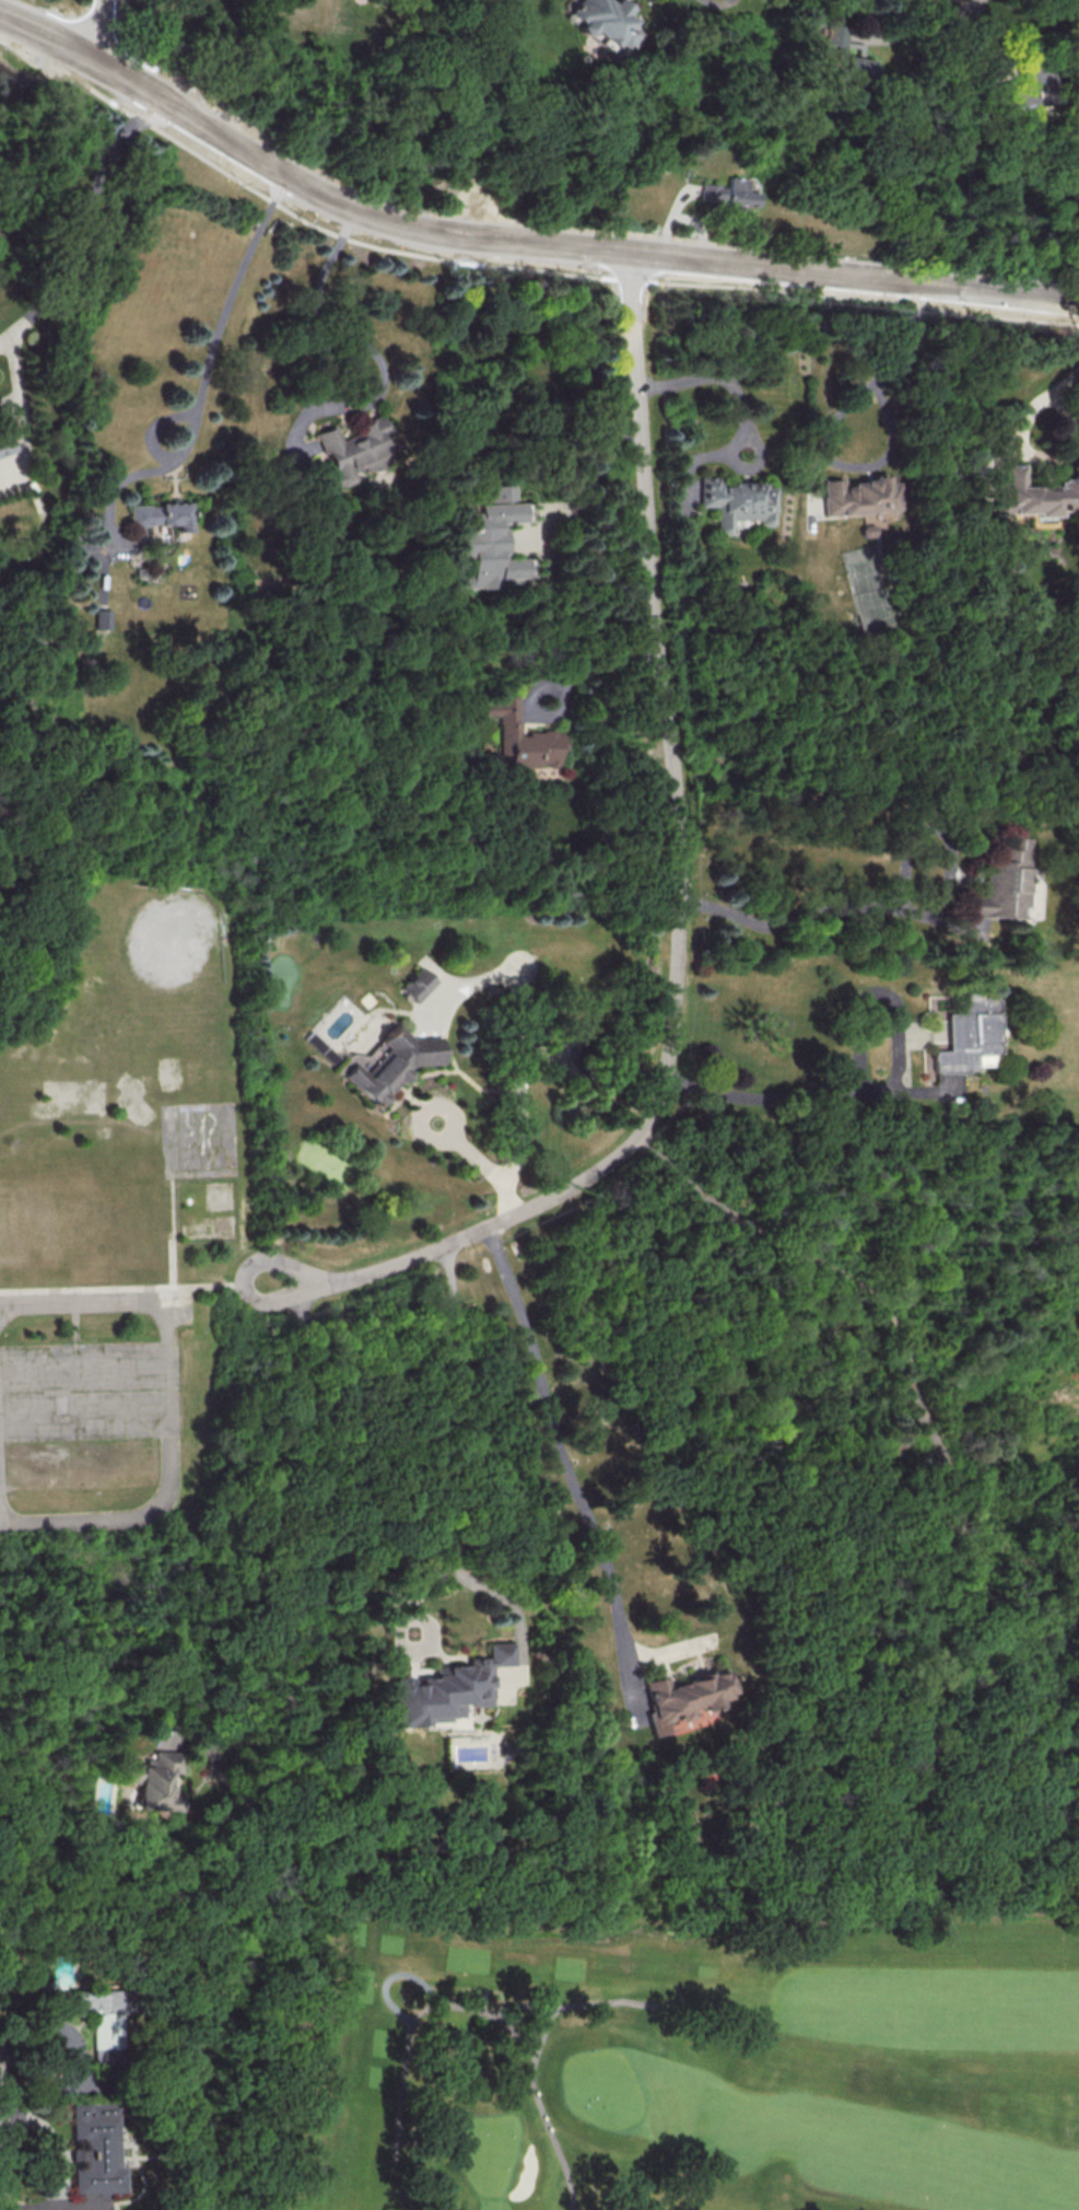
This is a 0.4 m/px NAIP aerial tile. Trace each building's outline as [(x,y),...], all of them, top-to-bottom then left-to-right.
[(633,20),(624,13),(627,9),(615,0),(578,0),(566,16),(589,34),(591,31),(612,47),(633,20)] [(843,55),(847,27),(827,23),(823,44),(835,46),(833,54),(826,53),(824,68),(839,70),(836,83),(865,87),(870,59),(843,55)] [(752,206),(754,179),(724,176),(723,185),(699,183),(697,200),(740,205),(752,206)] [(392,462),(383,435),(392,433),(386,415),(357,424),(360,433),(340,439),(336,426),(318,432),(332,474),(325,477),(330,490),(357,481),(355,474),(392,462)] [(13,453),(14,453),(8,434),(0,436),(0,457),(13,453)] [(1078,478),(1057,479),(1058,485),(1024,486),(1023,464),(1004,464),(1004,481),(995,481),(996,515),(1059,514),(1059,511),(1078,510),(1078,478)] [(771,526),(771,486),(760,486),(760,483),(717,483),(717,477),(698,477),(698,506),(714,506),(714,534),(729,534),(729,519),(756,519),(756,526),(771,526)] [(463,588),(497,587),(497,579),(531,577),(530,557),(502,558),(500,524),(520,523),(520,502),(512,502),(511,484),(490,485),(491,494),(474,495),(474,512),(456,513),(457,557),(462,557),(463,588)] [(130,505),(130,525),(178,524),(178,532),(191,531),(190,503),(130,505)] [(95,628),(109,629),(110,610),(96,609),(95,628)] [(498,715),(498,755),(506,755),(506,766),(535,766),(535,763),(563,763),(563,731),(518,732),(517,696),(483,697),(483,715),(498,715)] [(1035,918),(1036,867),(1023,867),(1024,838),(1010,837),(1010,848),(991,848),(991,862),(981,862),(980,895),(963,894),(963,916),(1035,918)] [(398,989),(414,1003),(435,980),(419,966),(398,989)] [(945,1050),(930,1051),(930,1073),(972,1072),(972,1065),(987,1065),(987,1052),(993,1052),(991,993),(944,994),(945,1050)] [(389,1727),(424,1725),(423,1720),(448,1719),(447,1717),(460,1716),(460,1706),(489,1705),(487,1666),(510,1665),(509,1642),(484,1643),(485,1658),(465,1658),(465,1665),(431,1667),(431,1677),(388,1679),(389,1727)] [(733,1701),(726,1670),(666,1684),(665,1676),(642,1681),(649,1712),(646,1713),(651,1736),(668,1732),(665,1719),(678,1716),(679,1721),(690,1718),(688,1712),(733,1701)] [(138,1809),(177,1811),(178,1785),(169,1785),(169,1774),(181,1774),(181,1752),(154,1751),(153,1762),(124,1761),(123,1784),(139,1784),(138,1809)] [(72,2015),(91,2015),(92,2067),(121,2067),(120,2013),(127,2013),(126,1989),(72,1989),(72,2015)] [(70,2193),(123,2193),(123,2166),(117,2166),(117,2103),(70,2103),(70,2193)]
